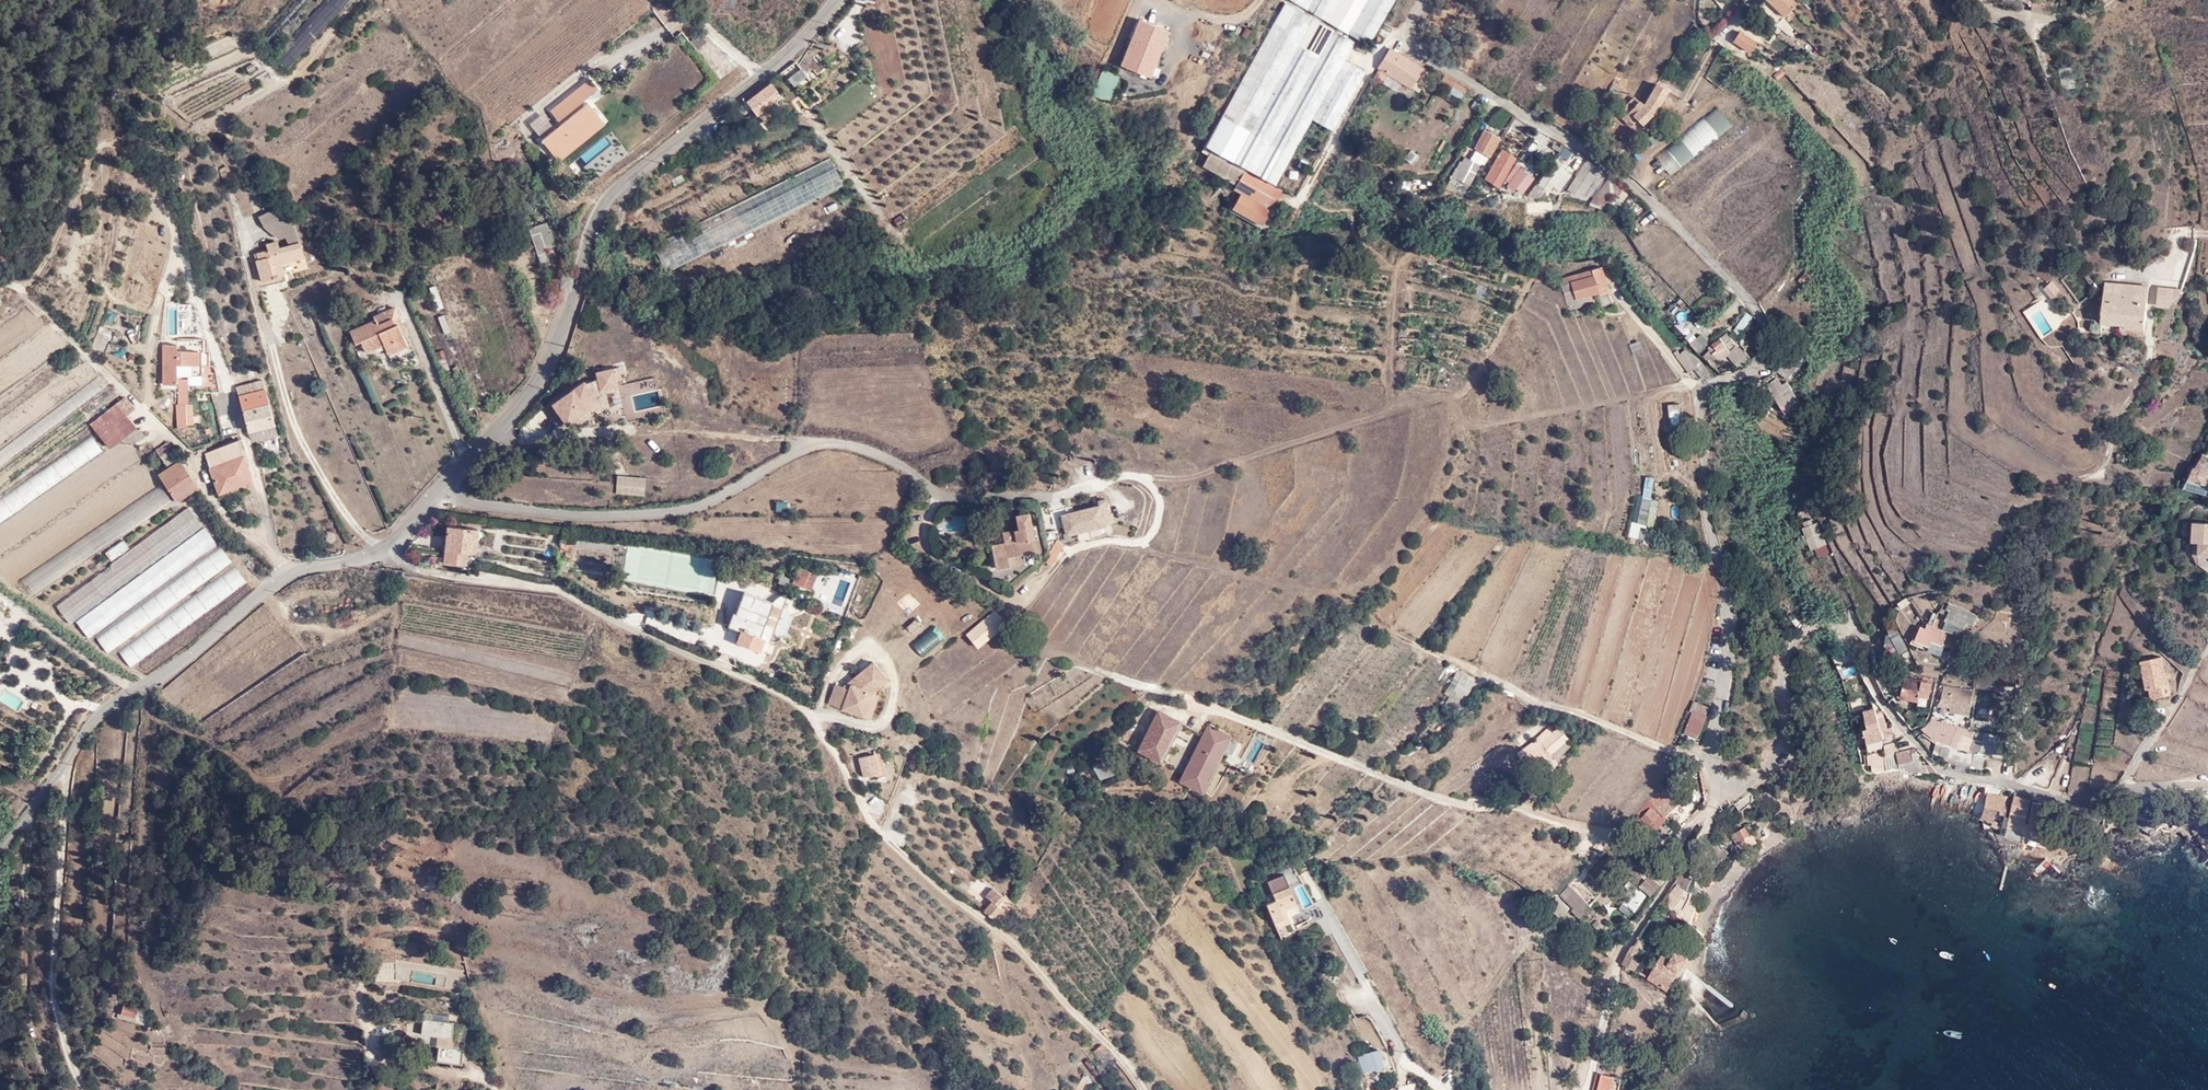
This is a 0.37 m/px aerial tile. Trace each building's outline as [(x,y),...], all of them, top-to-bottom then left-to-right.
[(256,41),(287,68),(349,0),(294,0),(256,41)] [(1368,44),(1393,0),(1291,0),(1359,39),(1368,44)] [(1784,15),(1797,0),(1767,0),(1784,15)] [(2051,14),(2053,4),(2033,0),(2029,0),(2028,3),(2032,5),(2032,10),(2051,14)] [(1210,141),(1299,190),(1365,70),(1345,59),(1354,43),(1286,5),(1210,141)] [(1167,33),(1139,22),(1121,65),(1150,77),(1167,33)] [(1739,31),(1733,40),(1749,51),(1756,41),(1739,31)] [(700,35),(690,43),(696,51),(706,42),(700,35)] [(1364,52),(1368,44),(1359,39),(1354,47),(1364,52)] [(1381,63),(1378,68),(1410,87),(1422,67),(1390,48),(1381,63)] [(1422,67),(1410,87),(1418,92),(1430,72),(1422,67)] [(1465,93),(1466,89),(1444,75),(1439,82),(1451,89),(1453,85),(1465,93)] [(590,80),(550,111),(558,122),(598,90),(590,80)] [(787,104),(771,83),(748,101),(758,114),(764,109),(770,117),(787,104)] [(1616,96),(1621,87),(1611,83),(1607,91),(1616,96)] [(1655,110),(1667,89),(1656,83),(1644,105),(1643,107),(1633,116),(1635,117),(1641,124),(1655,110)] [(1629,124),(1636,118),(1633,116),(1643,107),(1644,105),(1638,99),(1622,116),(1629,124)] [(554,156),(600,119),(588,104),(555,130),(542,141),(554,156)] [(542,141),(555,130),(543,115),(530,125),(542,141)] [(600,119),(554,156),(559,162),(605,125),(600,119)] [(1492,148),(1498,136),(1484,129),(1476,144),(1475,148),(1489,156),(1494,149),(1492,148)] [(1296,195),(1299,190),(1210,141),(1206,146),(1283,188),(1296,195)] [(1559,151),(1562,148),(1553,143),(1551,147),(1559,151)] [(1262,226),(1283,188),(1206,146),(1203,150),(1212,155),(1207,165),(1237,182),(1234,189),(1241,193),(1233,208),(1262,226)] [(1498,187),(1515,158),(1502,150),(1485,179),(1498,187)] [(1469,184),(1479,164),(1465,157),(1459,169),(1456,168),(1448,184),(1451,185),(1452,183),(1453,184),(1456,178),(1469,184)] [(654,245),(667,271),(842,183),(830,158),(654,245)] [(1538,172),(1543,165),(1533,158),(1527,165),(1538,172)] [(1562,168),(1564,165),(1557,159),(1539,183),(1550,188),(1553,184),(1559,189),(1570,174),(1562,168)] [(1582,195),(1599,169),(1586,161),(1568,188),(1574,192),(1582,195)] [(1510,182),(1520,169),(1516,165),(1505,178),(1510,182)] [(1532,178),(1520,169),(1510,182),(1517,187),(1522,192),(1532,178)] [(1617,195),(1622,189),(1609,177),(1590,201),(1597,204),(1598,202),(1600,203),(1610,192),(1614,192),(1617,195)] [(1517,187),(1510,182),(1507,185),(1515,191),(1517,187)] [(274,265),(283,263),(306,256),(303,242),(294,223),(276,208),(258,217),(263,227),(279,240),(267,243),(269,250),(262,252),(264,258),(260,259),(258,260),(264,281),(277,277),(274,265)] [(893,220),(899,227),(907,221),(902,214),(893,220)] [(1843,215),(1839,221),(1845,226),(1849,220),(1843,215)] [(513,224),(517,230),(527,225),(521,217),(513,224)] [(540,257),(549,253),(548,249),(558,245),(552,229),(550,229),(548,223),(530,230),(540,257)] [(540,257),(543,265),(552,262),(549,253),(540,257)] [(286,275),(283,263),(274,265),(277,277),(286,275)] [(1602,266),(1559,279),(1560,283),(1562,283),(1570,280),(1576,300),(1599,292),(1598,288),(1607,285),(1602,266)] [(1574,308),(1602,299),(1599,292),(1576,300),(1570,280),(1562,283),(1574,308)] [(2120,324),(2119,333),(2145,335),(2148,287),(2105,283),(2102,322),(2120,324)] [(2059,290),(2050,298),(2056,305),(2065,297),(2059,290)] [(378,320),(352,332),(357,343),(362,340),(367,351),(385,343),(389,353),(407,345),(399,324),(403,323),(397,308),(377,317),(378,320)] [(180,334),(200,334),(199,311),(180,312),(180,334)] [(1732,349),(1736,346),(1726,333),(1708,348),(1721,362),(1729,356),(1735,352),(1732,349)] [(203,352),(203,340),(178,340),(178,346),(163,346),(163,385),(178,385),(178,429),(194,425),(194,405),(190,405),(190,387),(202,387),(203,393),(219,393),(215,367),(211,367),(210,352),(203,352)] [(1743,353),(1736,346),(1732,349),(1735,352),(1729,356),(1734,362),(1743,353)] [(1801,359),(1788,350),(1786,352),(1779,347),(1769,361),(1773,365),(1772,368),(1776,372),(1777,371),(1788,378),(1801,359)] [(1686,349),(1677,358),(1689,374),(1694,369),(1704,379),(1710,372),(1691,354),(1686,349)] [(621,367),(598,372),(597,372),(601,390),(619,385),(618,380),(623,378),(621,367)] [(1785,389),(1777,378),(1769,384),(1787,412),(1798,405),(1795,400),(1798,398),(1790,386),(1785,389)] [(264,380),(251,384),(263,427),(275,423),(264,380)] [(567,424),(588,409),(599,402),(585,381),(553,403),(558,410),(561,415),(567,424)] [(238,387),(250,431),(263,427),(251,384),(238,387)] [(128,416),(136,409),(126,397),(91,425),(108,447),(120,439),(130,443),(136,442),(146,436),(143,432),(138,429),(128,416)] [(1680,403),(1669,404),(1671,427),(1683,426),(1680,403)] [(591,415),(588,409),(567,424),(570,427),(573,428),(591,415)] [(263,427),(266,440),(279,436),(275,423),(263,427)] [(263,427),(250,431),(252,438),(258,442),(266,440),(263,427)] [(220,492),(251,479),(239,440),(207,454),(220,492)] [(161,458),(174,449),(169,442),(157,450),(161,458)] [(178,502),(185,497),(200,487),(182,460),(168,470),(161,475),(178,502)] [(2207,472),(2206,475),(2193,467),(2189,478),(2207,485),(2207,472)] [(643,479),(617,479),(616,496),(643,497),(643,479)] [(1067,534),(1105,524),(1099,504),(1062,515),(1067,534)] [(92,579),(57,605),(71,624),(202,526),(189,508),(92,579)] [(2193,524),(2193,544),(2194,544),(2200,544),(2200,557),(2207,557),(2207,524),(2193,524)] [(478,529),(449,526),(446,561),(468,563),(469,553),(477,554),(478,529)] [(1003,556),(1017,553),(1035,549),(1031,526),(1011,530),(1013,540),(1002,543),(989,545),(993,567),(1005,565),(1003,556)] [(90,637),(218,543),(207,527),(79,622),(90,637)] [(1013,540),(1011,530),(1000,532),(1002,543),(1013,540)] [(1065,544),(1060,541),(1058,539),(1048,554),(1044,560),(1051,564),(1065,544)] [(113,561),(130,548),(125,541),(108,554),(113,561)] [(108,654),(232,562),(221,547),(97,638),(108,654)] [(1019,562),(1017,553),(1003,556),(1005,565),(1019,562)] [(51,609),(57,605),(92,579),(83,566),(41,593),(51,609)] [(132,668),(247,582),(236,566),(121,652),(132,668)] [(817,574),(803,568),(797,584),(811,590),(817,574)] [(774,602),(745,592),(737,613),(734,612),(729,626),(742,631),(738,642),(760,650),(764,638),(761,637),(774,602)] [(1907,596),(1899,602),(1902,607),(1910,602),(1907,596)] [(1969,611),(1949,603),(1948,605),(1943,603),(1941,610),(1949,613),(1947,617),(1965,624),(1967,620),(1974,623),(1977,614),(1969,611)] [(995,610),(968,634),(978,646),(1006,623),(995,610)] [(1947,632),(1928,623),(1926,627),(1921,625),(1916,639),(1929,645),(1932,640),(1942,644),(1947,632)] [(2157,686),(2159,696),(2171,693),(2167,671),(2165,671),(2162,656),(2141,661),(2146,689),(2150,688),(2157,686)] [(1853,675),(1861,672),(1854,659),(1847,662),(1853,675)] [(888,679),(873,662),(841,687),(834,685),(828,702),(864,716),(872,692),(888,679)] [(1475,679),(1462,672),(1443,707),(1455,713),(1475,679)] [(1932,682),(1905,677),(1902,695),(1918,698),(1917,706),(1927,707),(1932,682)] [(1961,689),(1945,686),(1942,699),(1951,701),(1949,711),(1969,714),(1973,693),(1961,691),(1961,689)] [(2151,698),(2159,696),(2157,686),(2150,688),(2151,698)] [(878,694),(872,692),(864,716),(870,718),(878,694)] [(1693,710),(1705,714),(1708,706),(1694,700),(1691,709),(1693,710)] [(2004,709),(1988,706),(1985,718),(1979,717),(1978,725),(2001,729),(2004,709)] [(1870,734),(1867,735),(1869,746),(1882,744),(1881,738),(1894,734),(1892,727),(1888,728),(1885,729),(1882,719),(1880,710),(1877,711),(1876,708),(1875,707),(1864,710),(1866,718),(1865,718),(1868,727),(1870,734)] [(1706,715),(1705,714),(1693,710),(1687,727),(1700,731),(1706,715)] [(1974,731),(1940,720),(1939,723),(1930,720),(1927,733),(1936,739),(1958,746),(1962,736),(1971,739),(1974,731)] [(1202,794),(1230,736),(1208,725),(1180,783),(1202,794)] [(1533,749),(1543,759),(1568,737),(1558,727),(1551,733),(1546,727),(1535,737),(1540,743),(1533,749)] [(1698,737),(1700,731),(1687,727),(1685,732),(1698,737)] [(2005,736),(1975,732),(1975,737),(1983,738),(1983,741),(1973,739),(1972,749),(2001,754),(2005,736)] [(1968,753),(1942,746),(1940,754),(1944,755),(1944,758),(1948,760),(1948,761),(1956,763),(1956,762),(1969,765),(1969,766),(1976,768),(1976,766),(1981,768),(1984,759),(1968,755),(1968,753)] [(1897,753),(1899,766),(1906,765),(1905,760),(1920,757),(1914,748),(1897,751),(1897,753)] [(1871,765),(1873,771),(1900,767),(1899,766),(1897,753),(1880,756),(1879,752),(1868,754),(1869,765),(1871,765)] [(881,753),(872,755),(877,773),(885,771),(881,753)] [(877,773),(872,755),(860,758),(866,776),(877,773)] [(1929,772),(1936,772),(1928,762),(1923,764),(1929,772)] [(1676,780),(1667,789),(1680,803),(1689,793),(1676,780)] [(1491,798),(1499,795),(1496,789),(1485,793),(1487,798),(1491,798)] [(1667,789),(1662,794),(1675,808),(1680,803),(1667,789)] [(1662,794),(1660,791),(1653,798),(1673,819),(1680,812),(1675,808),(1662,794)] [(2004,803),(2007,803),(2008,796),(1987,794),(1985,808),(1998,809),(2004,809),(2004,803)] [(2026,837),(2028,838),(2030,825),(2025,824),(2031,798),(2015,794),(2010,819),(2005,834),(2023,842),(2026,837)] [(1649,802),(1638,813),(1654,828),(1657,828),(1666,818),(1649,802)] [(2028,838),(2045,842),(2046,833),(2041,831),(2043,812),(2050,813),(2051,803),(2033,802),(2030,825),(2028,838)] [(2104,816),(2105,813),(2105,810),(2090,807),(2090,810),(2074,808),(2074,818),(2096,819),(2097,815),(2104,816)] [(1981,818),(1994,824),(1997,817),(1998,809),(1985,808),(1981,818)] [(1994,824),(2001,827),(2005,819),(2004,819),(1997,817),(1994,824)] [(1745,827),(1729,835),(1742,854),(1758,843),(1745,827)] [(1713,843),(1698,860),(1703,864),(1707,859),(1709,861),(1720,849),(1713,843)] [(1708,879),(1713,874),(1707,869),(1702,874),(1708,879)] [(1653,871),(1642,886),(1652,894),(1661,883),(1659,881),(1662,877),(1653,871)] [(1708,883),(1706,881),(1701,876),(1696,880),(1704,887),(1708,883)] [(1642,892),(1629,883),(1617,896),(1632,907),(1642,892)] [(1683,893),(1685,890),(1677,883),(1665,900),(1674,907),(1684,894),(1683,893)] [(1267,904),(1281,938),(1288,934),(1284,924),(1290,922),(1284,909),(1282,902),(1294,897),(1289,886),(1273,893),(1275,900),(1267,904)] [(983,910),(994,919),(1001,910),(995,905),(1001,897),(990,888),(984,895),(990,901),(983,910)] [(1559,896),(1549,907),(1561,918),(1571,908),(1559,896)] [(1296,904),(1294,897),(1282,902),(1284,909),(1296,904)] [(1581,898),(1573,906),(1575,907),(1572,909),(1579,916),(1581,916),(1590,908),(1581,898)] [(1680,915),(1687,921),(1694,905),(1686,900),(1680,915)] [(1668,989),(1688,956),(1678,949),(1673,958),(1664,952),(1649,978),(1668,989)] [(1623,964),(1635,971),(1642,959),(1630,952),(1623,964)] [(121,1013),(137,1017),(140,1008),(124,1003),(121,1013)] [(420,1035),(450,1039),(452,1023),(422,1020),(420,1035)] [(463,1041),(450,1039),(436,1037),(435,1045),(438,1045),(435,1062),(460,1065),(463,1041)] [(1102,1044),(1093,1051),(1103,1062),(1111,1055),(1102,1044)] [(1378,1049),(1357,1056),(1363,1072),(1384,1065),(1378,1049)] [(1614,1076),(1597,1071),(1592,1089),(1610,1089),(1614,1076)]
